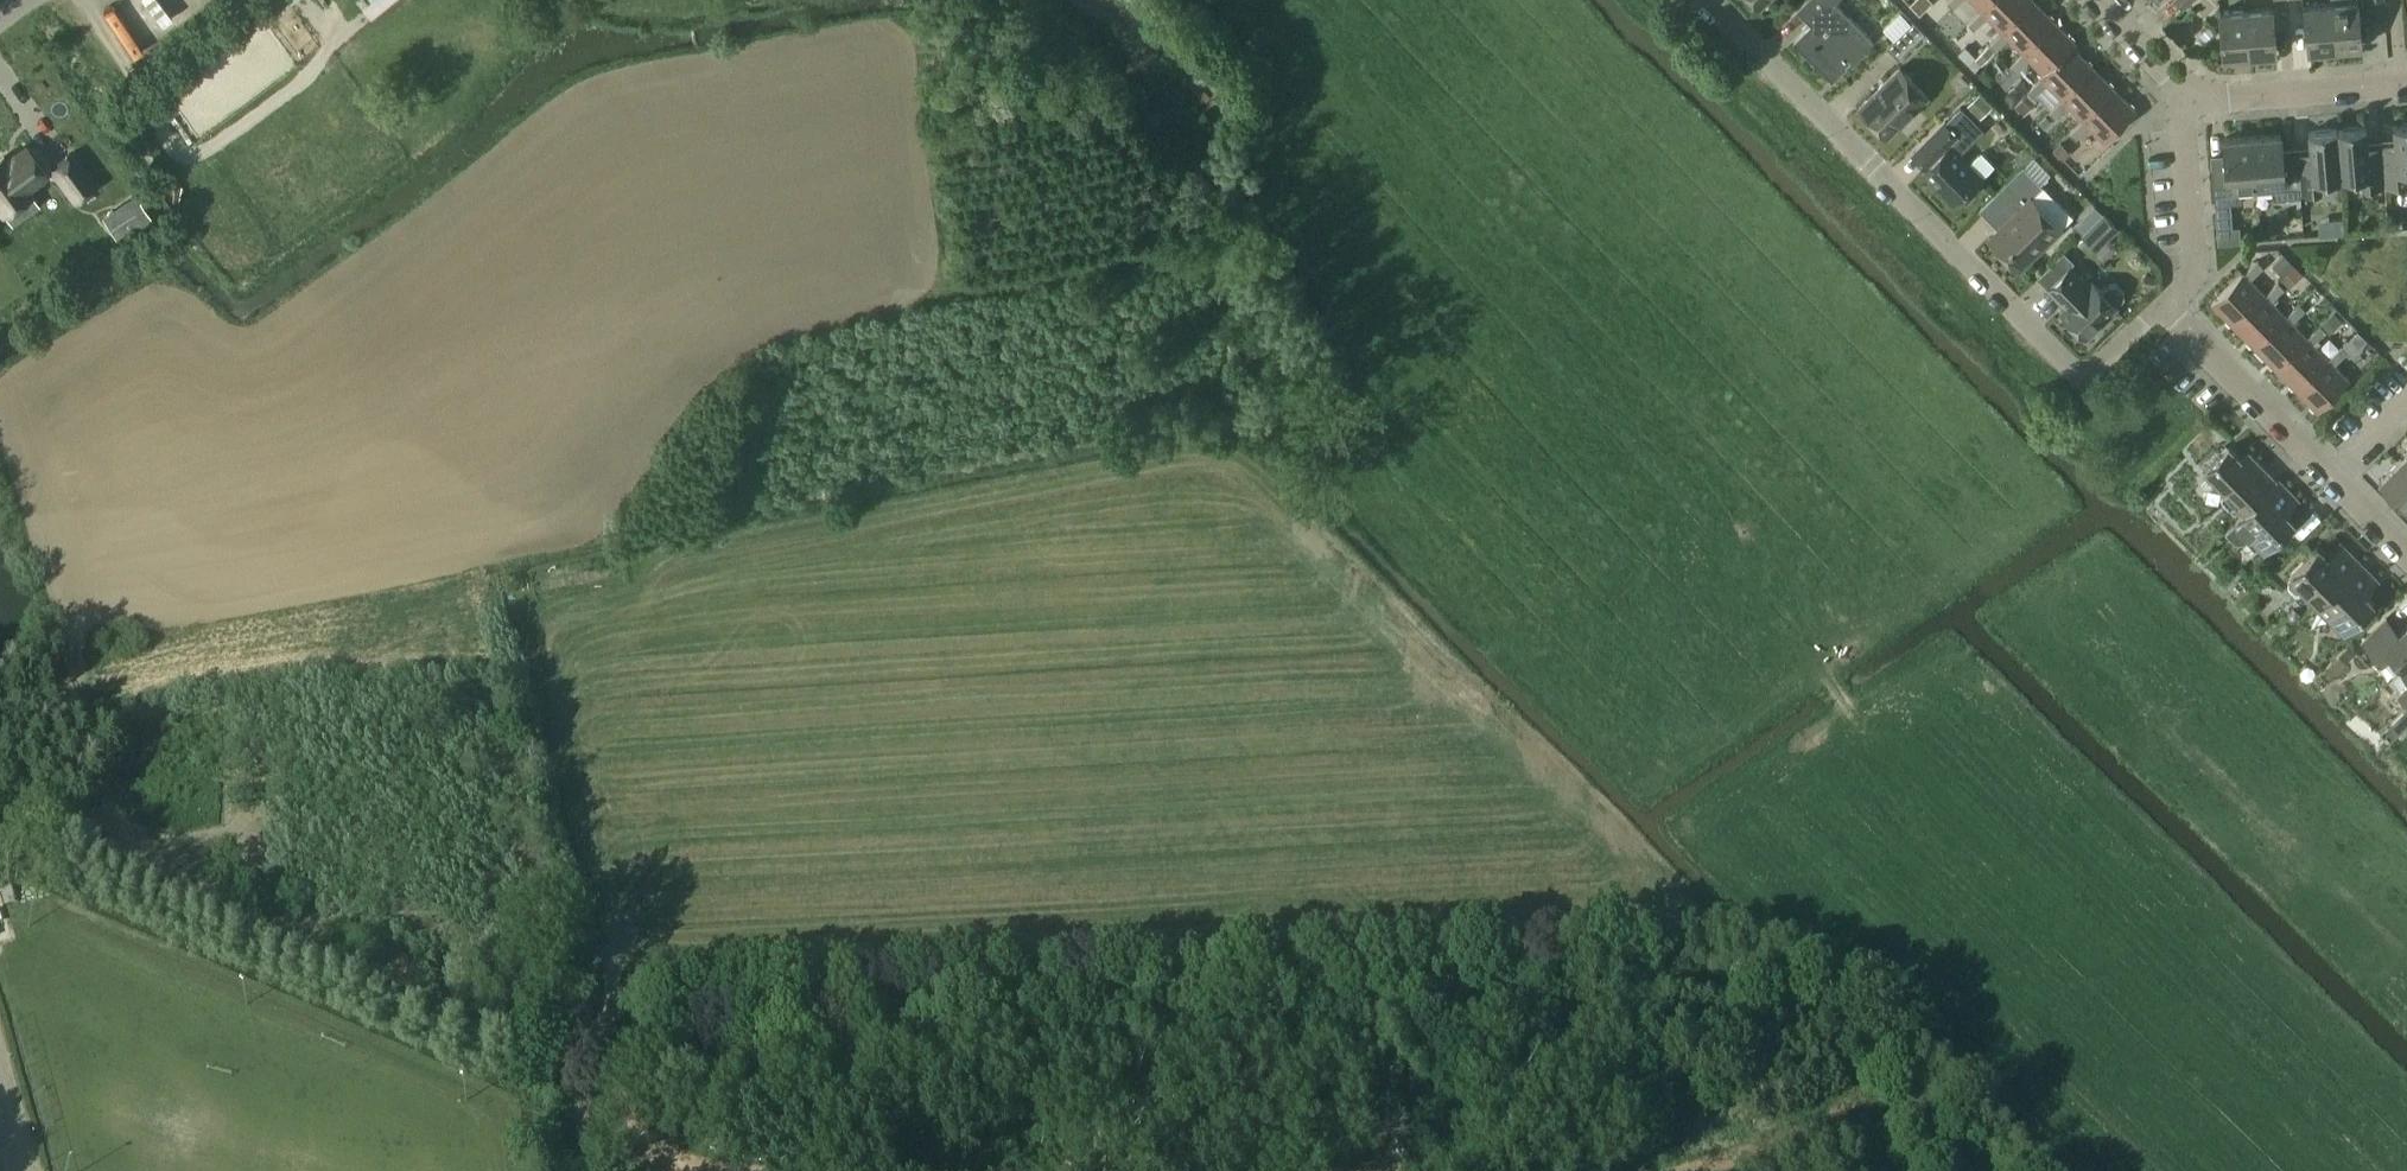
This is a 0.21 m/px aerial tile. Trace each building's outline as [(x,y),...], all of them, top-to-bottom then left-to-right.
[(1761,9),(1770,0),(1752,0),(1761,9)] [(1811,25),(1794,42),(1833,82),(1874,40),(1835,1),(1836,0),(1805,0),(1796,9),(1811,25)] [(1932,1),(1931,0),(1915,0),(1910,5),(1919,14),(1932,1)] [(1948,3),(1954,8),(1963,0),(1951,0),(1948,3)] [(1982,10),(1983,11),(1969,24),(1975,30),(1988,17),(2003,31),(2034,0),(1992,0),(1982,10)] [(1982,10),(1992,0),(1972,0),(1982,10)] [(2034,0),(2003,31),(2004,32),(1990,45),(1996,51),(2010,38),(2024,52),(2055,21),(2034,0)] [(2183,8),(2191,0),(2175,0),(2183,8)] [(2336,47),(2362,45),(2359,0),(2332,0),(2332,2),(2336,47)] [(2336,47),(2332,2),(2307,4),(2311,49),(2336,47)] [(2274,7),(2247,9),(2251,54),(2278,52),(2274,7)] [(2251,54),(2247,9),(2221,11),(2225,56),(2251,54)] [(1925,32),(1913,20),(1886,46),(1898,58),(1925,32)] [(2055,21),(2024,52),(2025,53),(2011,66),(2017,72),(2030,59),(2045,73),(2041,76),(2042,77),(2076,43),(2055,21)] [(1996,51),(1990,45),(1989,43),(1976,57),(1983,64),(1996,51)] [(2076,43),(2042,77),(2042,78),(2029,91),(2035,97),(2048,83),(2063,98),(2094,67),(2073,47),(2077,43),(2076,43)] [(2094,67),(2063,98),(2063,99),(2050,112),(2056,118),(2069,105),(2084,119),(2115,88),(2094,67)] [(1889,138),(1930,97),(1901,68),(1860,109),(1889,138)] [(2090,126),(2105,141),(2136,110),(2115,88),(2084,119),(2084,120),(2071,133),(2077,139),(2090,126)] [(1921,147),(1934,161),(1922,172),(1956,206),(1984,178),(1993,168),(1993,163),(1983,154),(1978,154),(1969,163),(1959,153),(1968,144),(1947,121),(1921,147)] [(2406,170),(2406,123),(2395,125),(2397,153),(2383,154),(2385,186),(2406,185),(2406,179),(2406,170)] [(2383,156),(2369,158),(2366,127),(2338,129),(2342,177),(2361,176),(2362,188),(2385,186),(2383,154),(2383,156)] [(2321,179),(2342,177),(2338,129),(2309,131),(2312,162),(2298,163),(2298,161),(2300,192),(2323,191),(2321,179)] [(2298,161),(2283,162),(2281,134),(2253,136),(2257,186),(2273,185),(2274,198),(2300,196),(2299,192),(2300,192),(2298,161)] [(2225,138),(2227,167),(2213,168),(2216,204),(2242,201),(2241,187),(2257,186),(2253,136),(2225,138)] [(0,159),(0,209),(3,213),(30,192),(27,188),(46,175),(29,152),(11,165),(4,156),(0,159)] [(52,169),(75,200),(96,185),(72,153),(52,169)] [(2015,213),(1995,233),(1989,239),(2020,271),(2074,218),(2024,167),(1996,194),(2015,213)] [(112,217),(122,231),(148,213),(138,199),(112,217)] [(2120,228),(2104,212),(2081,235),(2098,251),(2120,228)] [(2274,263),(2293,281),(2303,271),(2284,252),(2274,263)] [(2213,303),(2234,325),(2266,294),(2251,279),(2264,266),(2259,260),(2245,273),(2244,272),(2213,303)] [(2070,267),(2048,289),(2066,307),(2062,310),(2089,338),(2120,307),(2118,304),(2124,298),(2124,292),(2116,284),(2110,284),(2104,290),(2093,280),(2088,285),(2070,267)] [(2234,325),(2255,346),(2287,315),(2272,300),(2285,287),(2279,281),(2266,294),(2234,325)] [(2255,346),(2276,367),(2308,336),(2293,322),(2306,308),(2300,303),(2287,316),(2287,315),(2255,346)] [(2276,367),(2297,388),(2329,357),(2314,343),(2327,330),(2321,324),(2308,337),(2308,336),(2276,367)] [(2297,388),(2319,410),(2350,379),(2335,364),(2348,351),(2342,345),(2329,358),(2329,357),(2297,388)] [(2239,501),(2249,511),(2280,481),(2254,454),(2246,461),(2233,447),(2209,470),(2228,489),(2222,494),(2221,499),(2228,506),(2234,505),(2239,501)] [(2381,479),(2406,506),(2406,467),(2400,461),(2381,479)] [(2281,481),(2280,481),(2249,511),(2250,512),(2240,522),(2238,520),(2226,532),(2236,542),(2245,542),(2252,534),(2267,549),(2298,519),(2288,509),(2300,497),(2283,479),(2281,481)] [(2306,584),(2320,598),(2361,558),(2344,541),(2331,554),(2323,545),(2295,572),(2288,578),(2288,584),(2295,591),(2301,590),(2306,584)] [(2361,558),(2320,598),(2320,599),(2317,601),(2345,630),(2377,600),(2369,591),(2381,579),(2361,558)] [(2393,654),(2405,666),(2406,664),(2406,629),(2404,632),(2392,619),(2368,642),(2386,661),(2393,654)] [(2405,666),(2392,679),(2400,688),(2398,690),(2406,699),(2406,664),(2405,666)]
